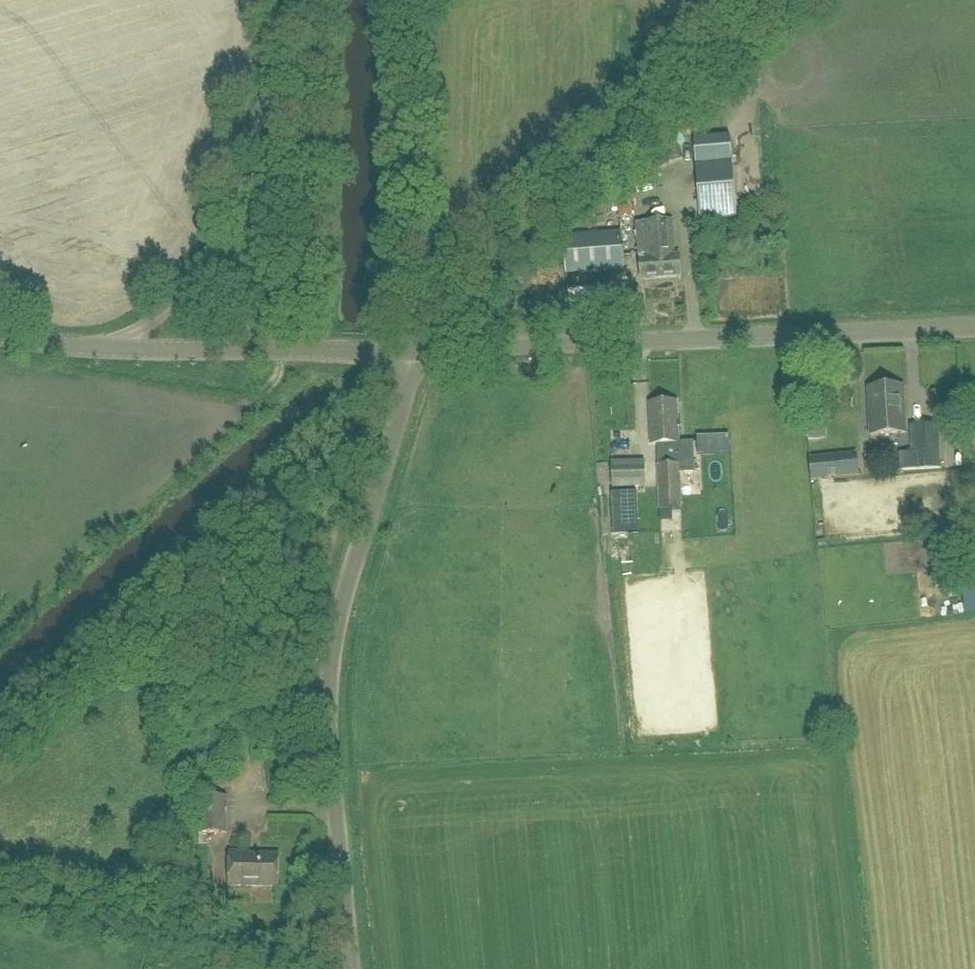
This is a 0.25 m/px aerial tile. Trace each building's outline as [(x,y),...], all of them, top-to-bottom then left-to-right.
[(693,141),(695,164),(731,161),(729,138),(693,141)] [(699,218),(735,215),(731,161),(695,164),(699,218)] [(618,220),(631,220),(630,203),(617,203),(618,220)] [(676,222),(636,224),(639,280),(679,278),(676,222)] [(622,230),(591,232),(563,234),(563,255),(564,274),(624,272),(622,230)] [(869,435),(904,433),(902,386),(867,388),(869,435)] [(679,474),(693,473),(692,443),(678,444),(676,402),(647,404),(650,446),(656,445),(658,466),(656,466),(658,511),(681,510),(679,474)] [(909,426),(911,470),(939,468),(937,424),(909,426)] [(858,477),(856,455),(808,459),(810,481),(858,477)] [(611,488),(644,487),(643,461),(610,463),(611,488)] [(226,810),(228,809),(227,798),(200,797),(200,834),(227,834),(227,820),(226,819),(226,810)] [(230,886),(277,886),(277,855),(249,855),(249,852),(230,852),(230,886)]
